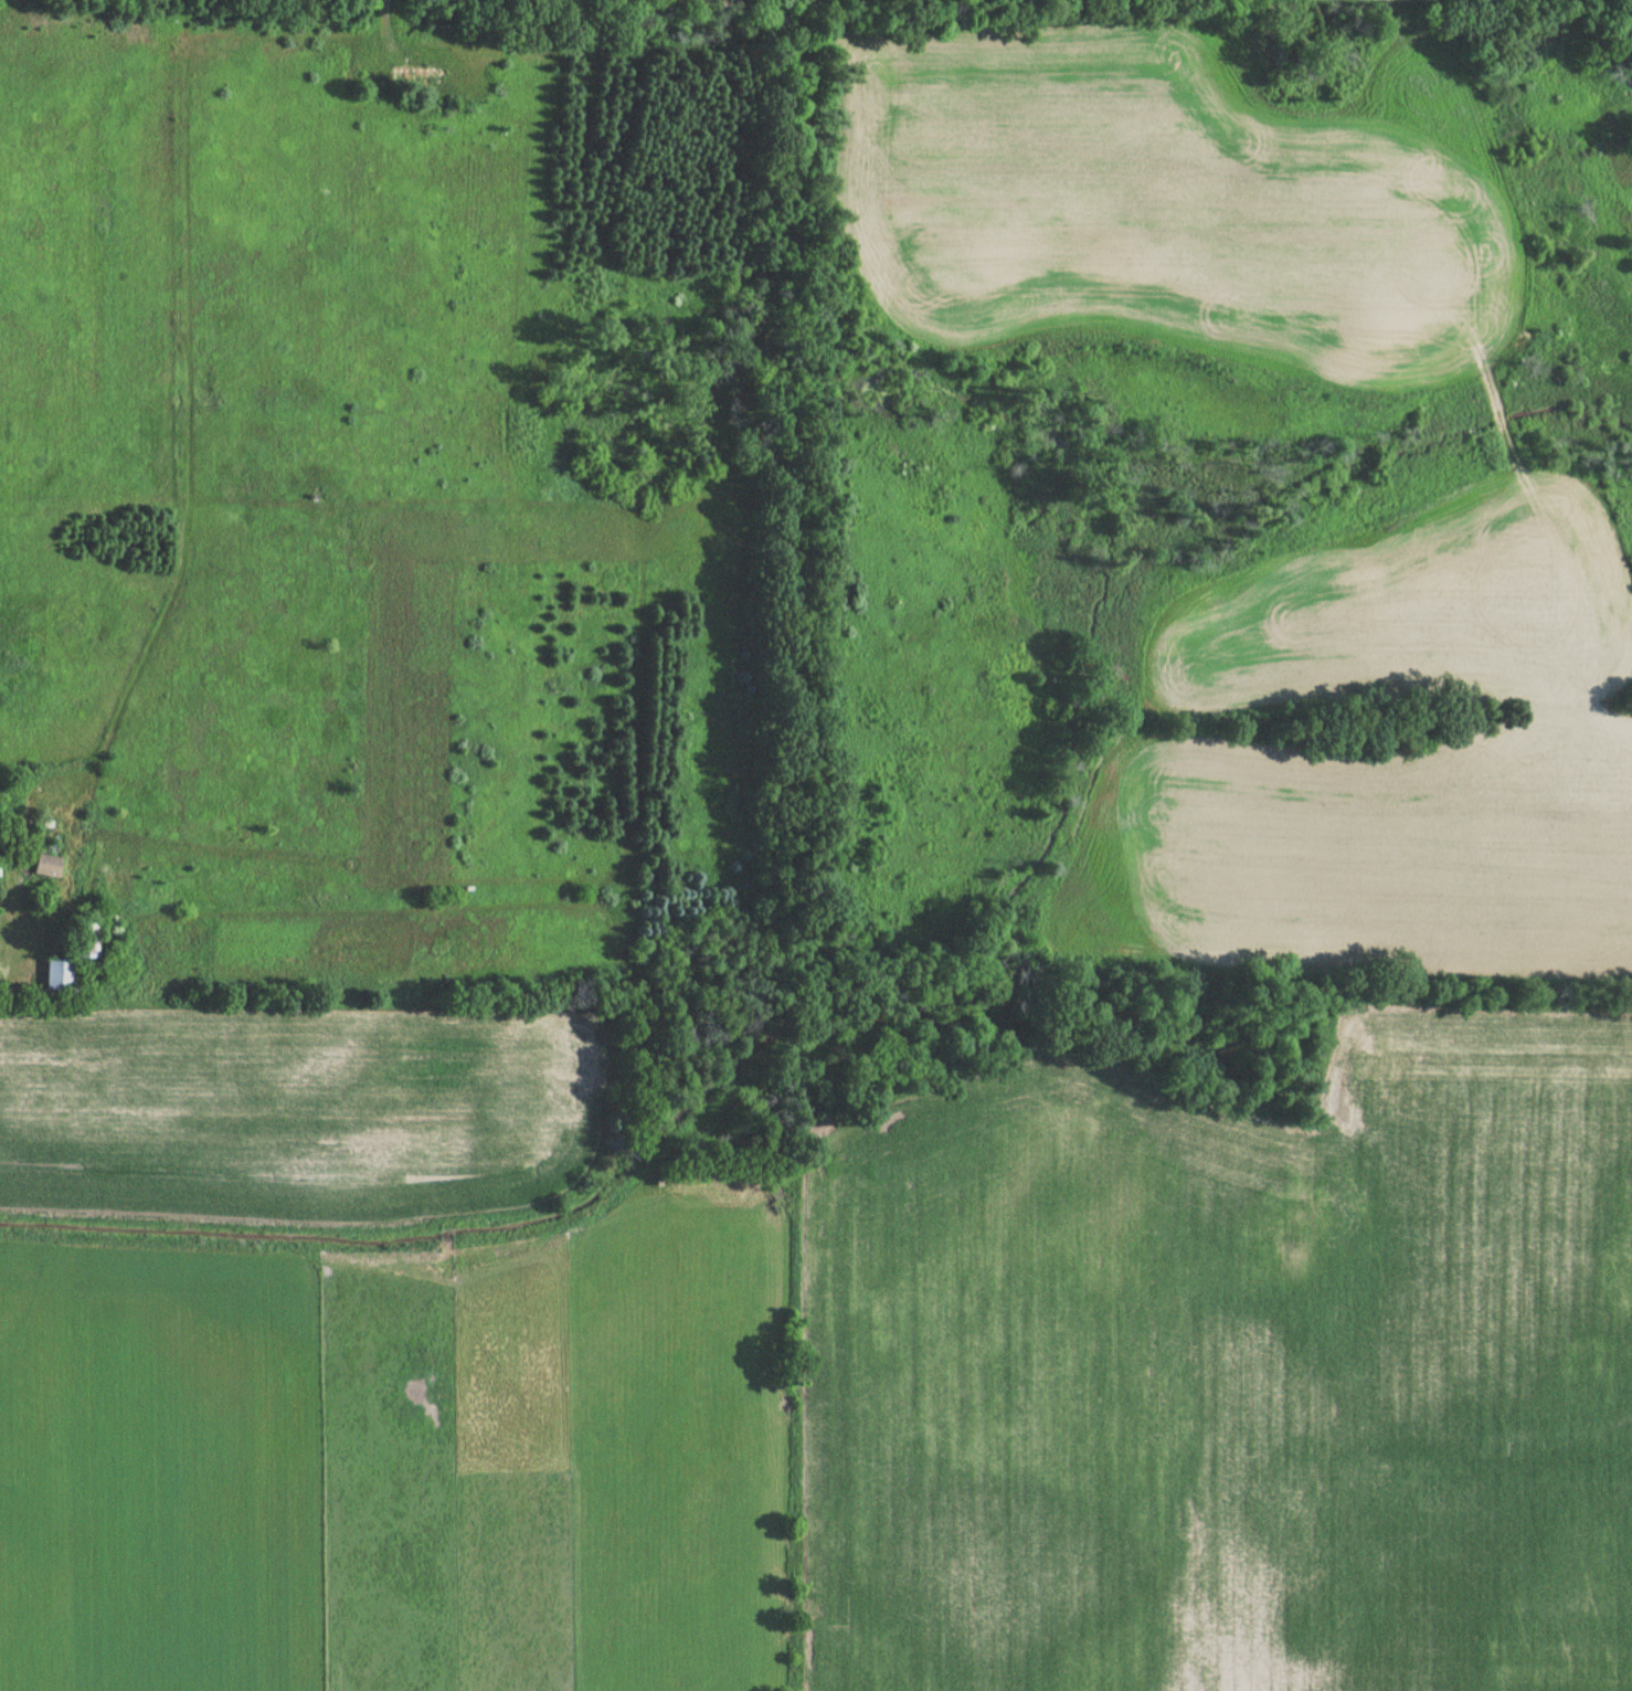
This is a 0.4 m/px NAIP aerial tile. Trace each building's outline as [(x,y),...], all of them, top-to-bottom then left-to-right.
[(393,69),(393,82),(443,82),(443,69),(393,69)] [(36,854),(33,875),(57,879),(62,857),(36,854)] [(97,960),(98,926),(72,924),(72,960),(97,960)] [(80,962),(46,962),(46,998),(80,998),(80,962)]
